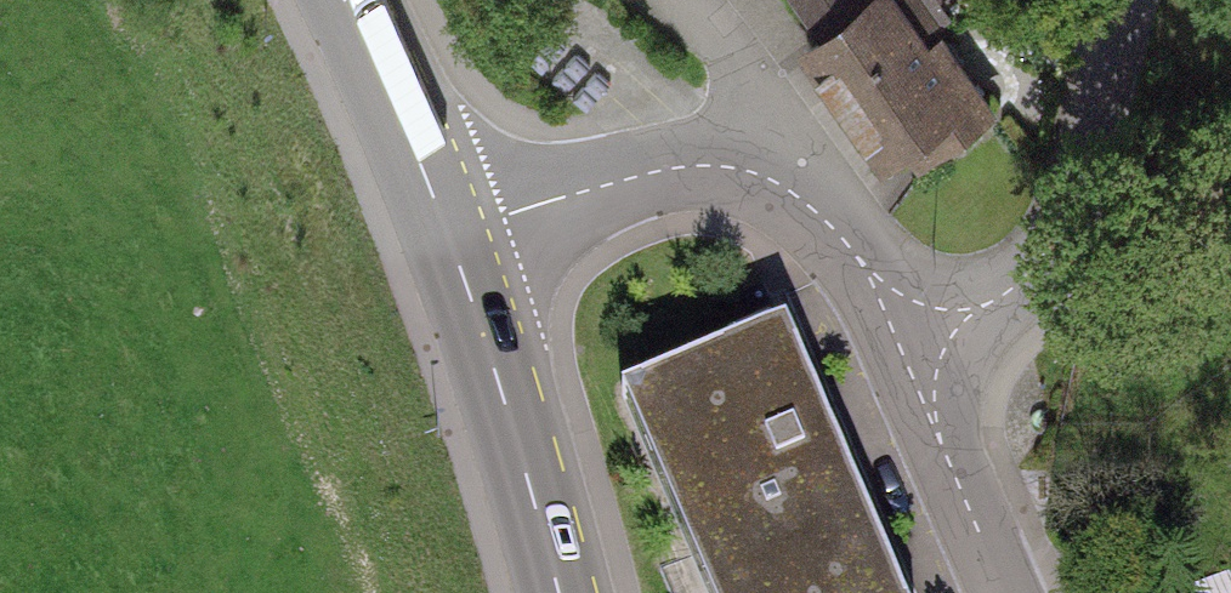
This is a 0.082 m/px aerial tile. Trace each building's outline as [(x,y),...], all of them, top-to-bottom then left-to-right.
[(812,24),(796,34),(896,176),(1000,103),(928,0),(795,0),(812,24)] [(625,441),(691,592),(874,592),(779,374),(625,441)]
